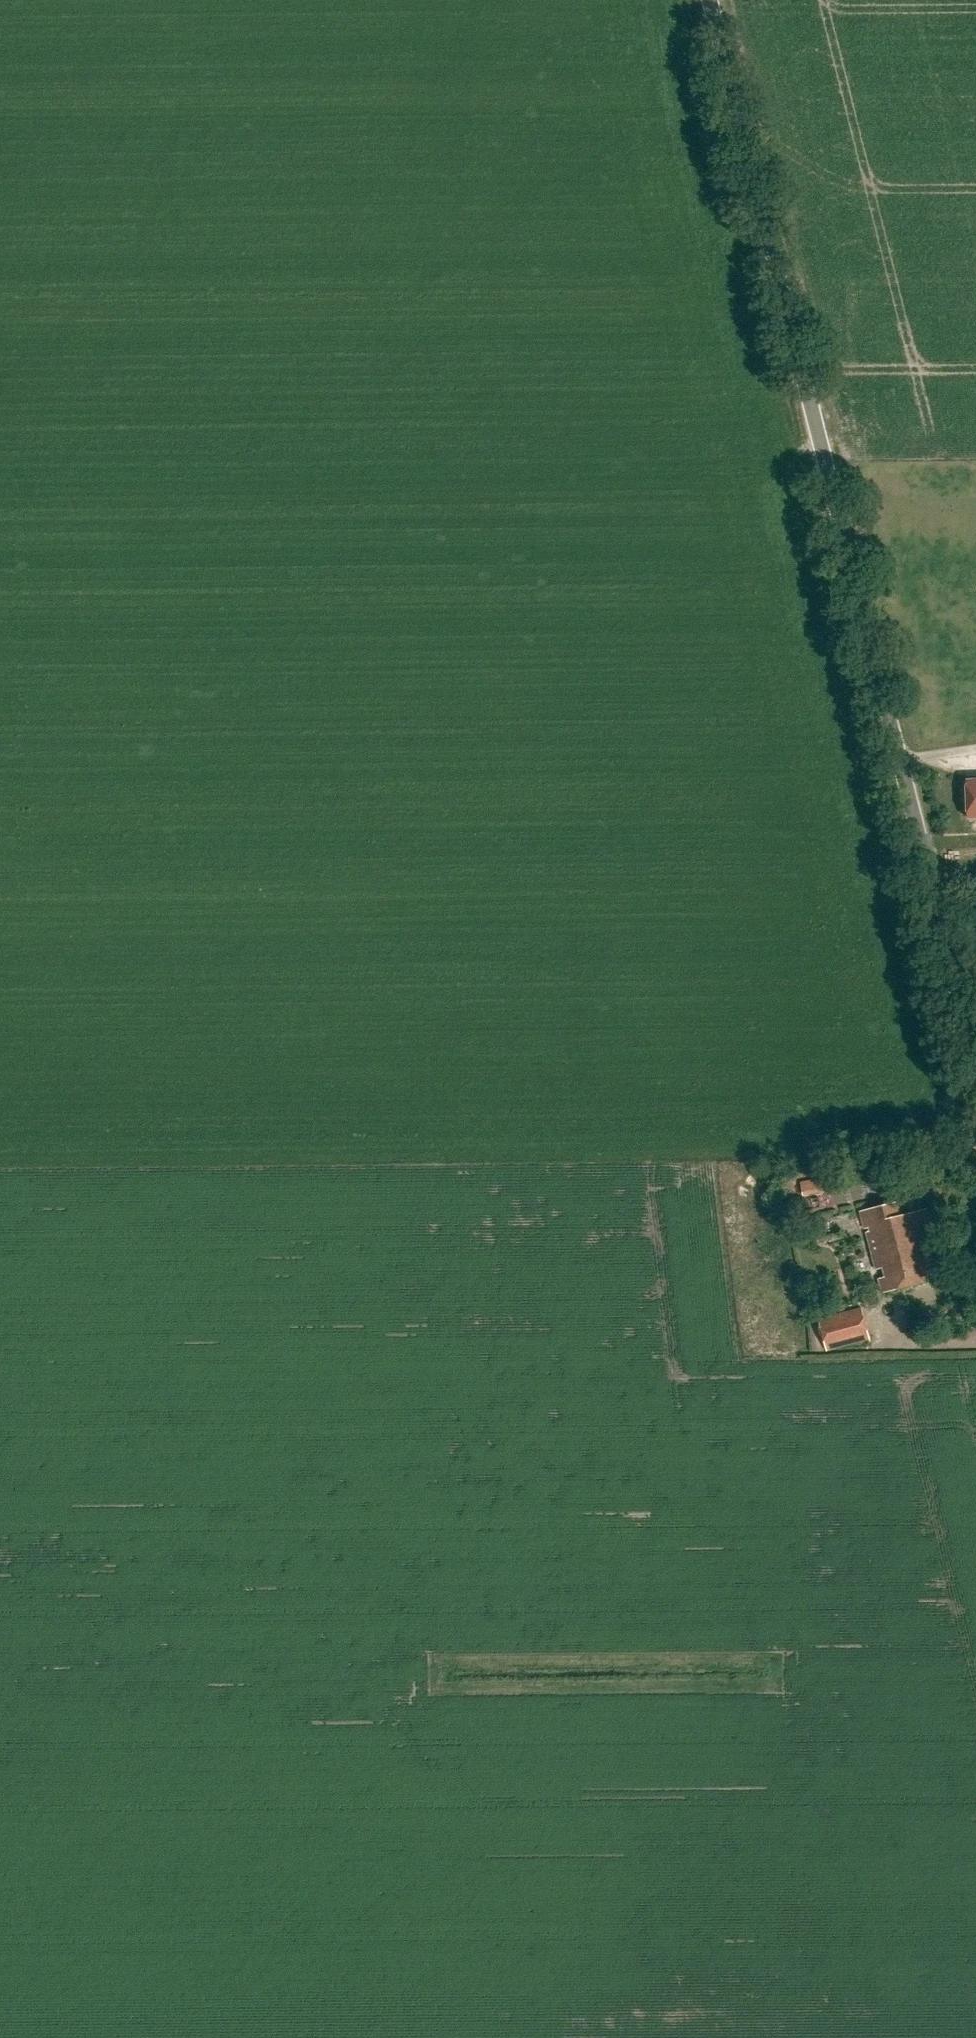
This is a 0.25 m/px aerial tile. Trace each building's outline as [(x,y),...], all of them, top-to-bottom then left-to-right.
[(803,1197),(838,1188),(835,1174),(800,1183),(803,1197)] [(853,1184),(852,1175),(842,1177),(843,1185),(853,1184)] [(902,1218),(898,1204),(861,1214),(865,1231),(866,1231),(882,1296),(946,1279),(927,1211),(902,1218)] [(818,1320),(827,1352),(870,1341),(861,1308),(818,1320)]
